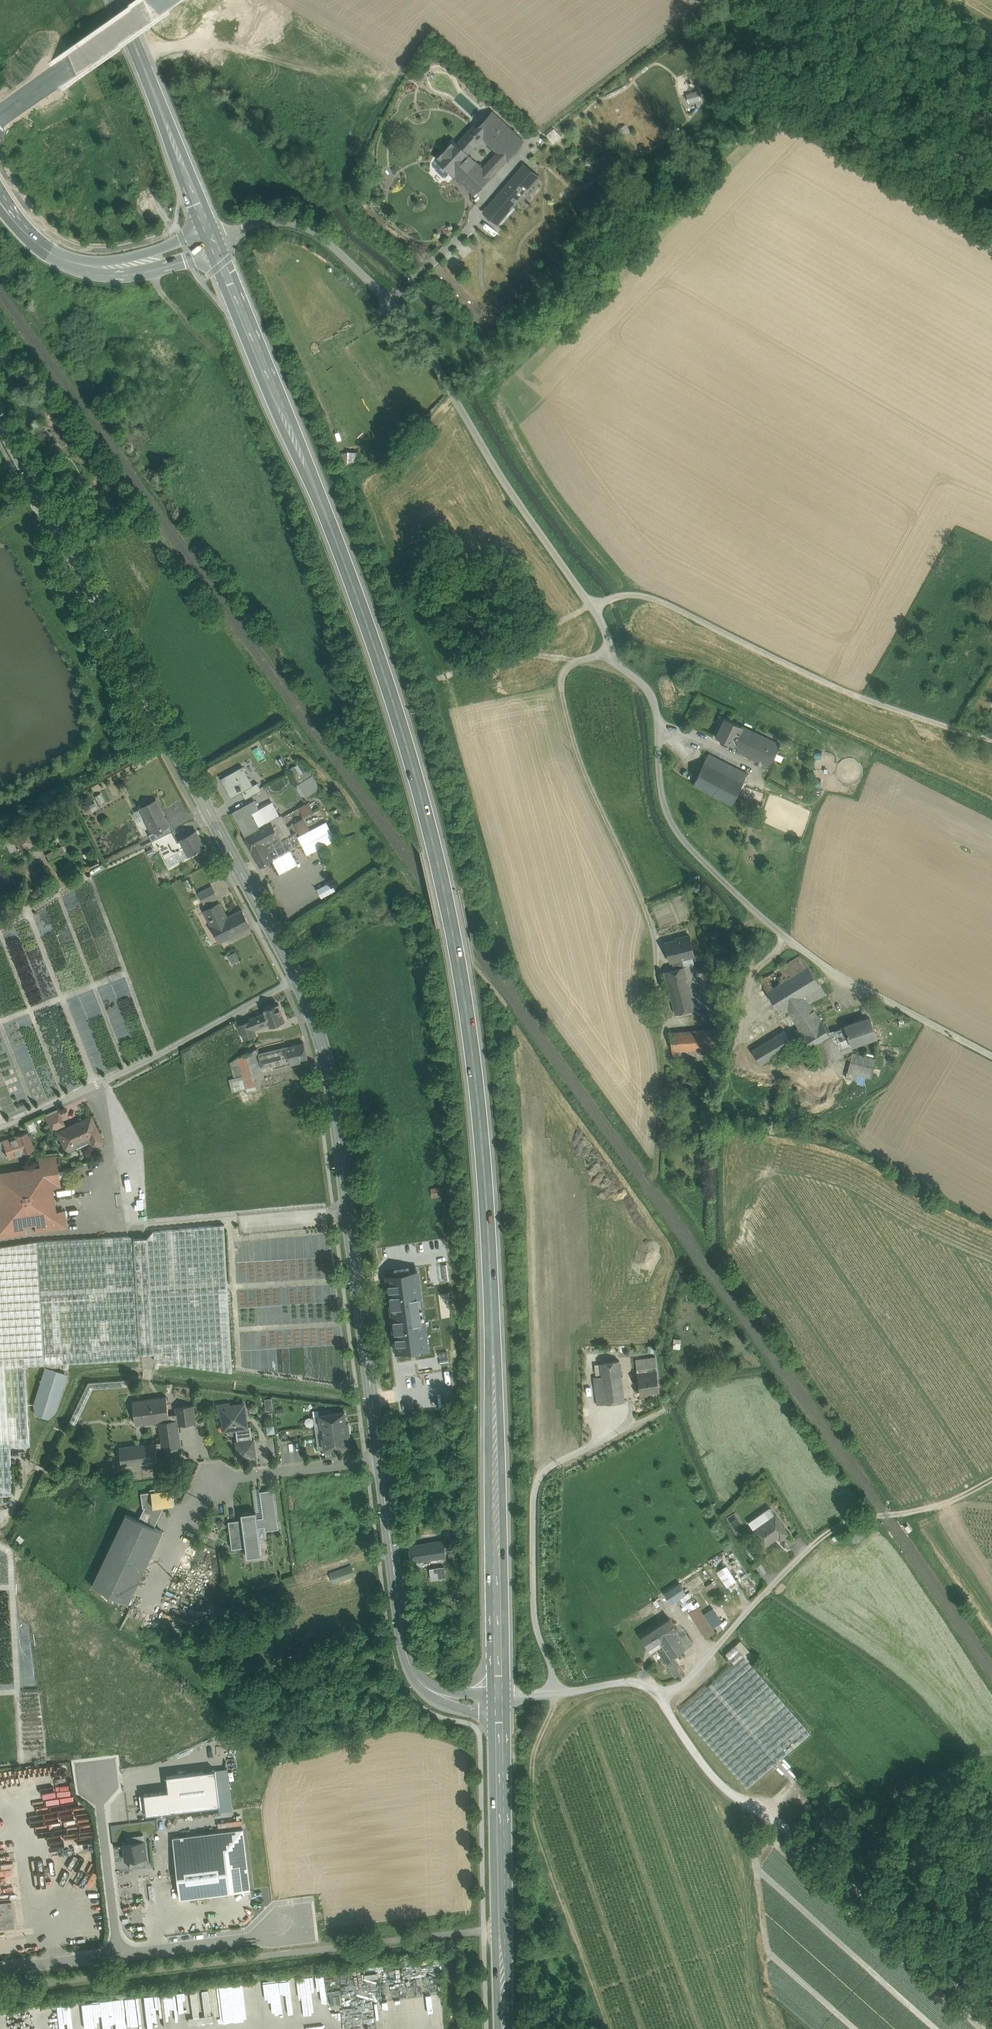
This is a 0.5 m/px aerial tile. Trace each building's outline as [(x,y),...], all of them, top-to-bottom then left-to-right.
[(522,142),(492,113),(477,128),(476,129),(483,136),(499,151),(506,158),(522,142)] [(474,125),(460,140),(470,150),(483,136),(476,129),(477,128),(474,125)] [(552,128),(545,134),(552,142),(559,135),(552,128)] [(454,140),(438,157),(453,172),(469,155),(467,153),(457,143),(454,140)] [(470,150),(460,140),(457,143),(467,153),(470,150)] [(499,151),(483,168),(490,175),(506,158),(499,151)] [(469,155),(453,172),(474,191),(490,175),(483,168),(469,155)] [(533,181),(520,169),(506,185),(519,197),(533,181)] [(533,181),(519,197),(526,202),(539,186),(533,181)] [(519,197),(506,185),(484,212),(497,223),(519,197)] [(344,451),(345,461),(356,461),(356,451),(344,451)] [(780,744),(725,718),(716,737),(738,747),(736,752),(769,768),(780,744)] [(748,774),(709,754),(693,785),(732,805),(748,774)] [(298,782),(295,783),(301,797),(317,790),(305,760),(291,766),(298,782)] [(219,784),(217,784),(230,810),(243,803),(241,799),(260,789),(256,781),(251,784),(242,766),(219,777),(224,786),(221,788),(219,784)] [(156,800),(141,808),(153,832),(154,833),(169,825),(156,800)] [(259,809),(254,800),(247,804),(252,813),(259,809)] [(307,801),(297,806),(302,816),(312,811),(307,801)] [(252,813),(247,804),(232,812),(253,852),(265,846),(279,839),(280,838),(277,832),(271,821),(259,827),(252,813)] [(282,815),(271,821),(277,832),(287,826),(282,815)] [(169,825),(154,833),(153,832),(149,835),(152,841),(172,831),(169,825)] [(287,826),(277,832),(280,838),(279,839),(281,841),(292,835),(287,826)] [(13,839),(18,848),(20,851),(34,844),(27,831),(13,839)] [(172,831),(152,841),(155,847),(158,845),(175,836),(172,831)] [(178,841),(161,851),(164,857),(184,846),(189,855),(204,847),(196,831),(178,841)] [(175,836),(158,845),(161,851),(178,841),(175,836)] [(13,837),(5,841),(10,851),(17,847),(17,848),(18,848),(13,839),(13,837)] [(51,860),(65,853),(61,845),(47,852),(51,860)] [(265,846),(253,852),(261,866),(272,860),(265,846)] [(212,886),(199,893),(204,904),(218,897),(212,886)] [(227,917),(219,903),(204,910),(220,941),(250,926),(242,910),(227,917)] [(690,936),(665,942),(670,962),(672,962),(692,957),(695,956),(690,936)] [(734,949),(716,951),(717,958),(734,957),(734,949)] [(228,954),(231,962),(238,960),(235,951),(228,954)] [(801,956),(760,980),(781,1015),(788,1011),(799,1028),(796,1030),(797,1032),(789,1037),(784,1030),(752,1050),(761,1064),(805,1038),(823,1068),(843,1055),(840,1049),(839,1047),(828,1032),(809,1003),(827,994),(804,958),(801,956)] [(692,957),(672,962),(674,969),(693,964),(694,964),(692,957)] [(674,969),(664,972),(675,1014),(704,1007),(693,964),(674,969)] [(279,1004),(264,1010),(265,1012),(269,1024),(270,1027),(285,1021),(279,1004)] [(265,1012),(250,1018),(250,1020),(251,1020),(254,1029),(269,1024),(265,1012)] [(870,1017),(845,1025),(845,1026),(828,1032),(839,1047),(840,1049),(851,1045),(852,1045),(877,1036),(870,1017)] [(250,1020),(238,1025),(244,1040),(256,1035),(254,1029),(251,1020),(250,1020)] [(717,1029),(670,1033),(672,1051),(705,1048),(719,1047),(717,1029)] [(304,1042),(286,1047),(290,1064),(308,1059),(304,1042)] [(286,1047),(259,1053),(263,1070),(290,1064),(286,1047)] [(705,1048),(672,1051),(673,1061),(706,1059),(705,1048)] [(257,1049),(247,1054),(252,1073),(263,1070),(259,1053),(257,1049)] [(247,1054),(247,1053),(238,1058),(243,1075),(246,1088),(255,1086),(252,1073),(247,1054)] [(876,1059),(852,1053),(848,1071),(871,1077),(876,1059)] [(238,1058),(230,1062),(234,1077),(243,1075),(238,1058)] [(242,1076),(229,1079),(232,1092),(245,1088),(242,1076)] [(58,1112),(46,1117),(52,1130),(64,1125),(58,1112)] [(91,1115),(57,1131),(66,1151),(75,1147),(74,1144),(89,1136),(93,1145),(102,1140),(91,1115)] [(28,1132),(2,1141),(7,1154),(8,1158),(34,1149),(28,1132)] [(55,1155),(38,1158),(39,1166),(48,1165),(51,1188),(60,1186),(55,1155)] [(0,1172),(0,1216),(0,1219),(2,1228),(24,1225),(34,1224),(56,1220),(55,1211),(51,1188),(48,1165),(39,1166),(0,1172)] [(443,1188),(430,1190),(432,1200),(444,1197),(443,1188)] [(64,1210),(55,1211),(56,1220),(34,1224),(36,1232),(66,1227),(64,1210)] [(2,1228),(0,1219),(0,1237),(26,1234),(24,1225),(2,1228)] [(224,1225),(153,1231),(148,1238),(154,1353),(155,1360),(233,1372),(224,1225)] [(37,1241),(0,1247),(0,1358),(23,1357),(24,1365),(140,1359),(140,1353),(133,1238),(130,1236),(37,1241)] [(148,1238),(133,1238),(140,1353),(154,1353),(148,1238)] [(432,1256),(432,1268),(448,1267),(448,1255),(432,1256)] [(395,1275),(387,1276),(389,1291),(391,1290),(391,1296),(389,1296),(392,1314),(423,1310),(423,1309),(419,1310),(418,1299),(421,1299),(418,1272),(410,1273),(409,1269),(394,1271),(395,1275)] [(397,1337),(395,1338),(397,1353),(405,1352),(405,1356),(420,1354),(420,1350),(428,1349),(424,1322),(421,1322),(420,1311),(423,1311),(423,1310),(392,1314),(394,1332),(396,1332),(397,1337)] [(655,1357),(635,1359),(637,1369),(656,1367),(655,1357)] [(619,1360),(600,1363),(602,1376),(606,1404),(625,1401),(619,1360)] [(656,1367),(637,1369),(640,1394),(641,1394),(641,1393),(650,1391),(650,1392),(651,1392),(651,1390),(659,1389),(659,1391),(660,1391),(656,1367)] [(63,1385),(63,1381),(63,1377),(60,1374),(57,1371),(52,1371),(48,1371),(45,1374),(42,1377),(42,1382),(43,1386),(45,1389),(48,1392),(53,1392),(57,1391),(60,1389),(63,1385)] [(602,1376),(593,1378),(597,1405),(606,1404),(602,1376)] [(60,1410),(61,1406),(60,1402),(57,1398),(54,1396),(50,1395),(45,1396),(42,1398),(40,1402),(39,1406),(40,1410),(42,1414),(46,1416),(50,1417),(54,1416),(57,1414),(60,1410)] [(166,1396),(133,1400),(136,1424),(159,1421),(177,1419),(176,1413),(169,1414),(166,1396)] [(245,1404),(230,1406),(230,1403),(218,1404),(220,1416),(223,1416),(225,1430),(236,1429),(248,1427),(248,1426),(245,1404)] [(194,1405),(175,1407),(176,1413),(177,1419),(178,1419),(178,1425),(196,1422),(194,1405)] [(345,1411),(320,1414),(321,1426),(323,1426),(323,1425),(346,1422),(345,1411)] [(177,1419),(159,1421),(161,1441),(162,1448),(165,1448),(166,1450),(168,1452),(170,1453),(172,1454),(175,1453),(177,1451),(178,1449),(178,1446),(181,1446),(178,1425),(178,1419),(177,1419)] [(346,1422),(323,1425),(323,1426),(325,1436),(348,1433),(348,1434),(350,1433),(350,1431),(351,1431),(350,1427),(349,1428),(348,1421),(346,1422)] [(248,1427),(236,1429),(238,1442),(252,1440),(251,1426),(248,1426),(248,1427)] [(281,1430),(282,1434),(287,1433),(288,1436),(299,1433),(297,1426),(281,1430)] [(348,1433),(325,1436),(323,1436),(324,1448),(350,1445),(348,1434),(348,1433)] [(238,1442),(237,1442),(239,1459),(256,1457),(254,1440),(252,1440),(238,1442)] [(161,1441),(120,1447),(122,1467),(158,1462),(156,1449),(162,1448),(161,1441)] [(164,1486),(150,1488),(150,1489),(151,1489),(152,1491),(154,1506),(165,1504),(175,1503),(173,1488),(164,1489),(163,1487),(164,1487),(164,1486)] [(274,1489),(260,1490),(261,1502),(268,1501),(268,1502),(275,1501),(274,1489)] [(165,1504),(154,1506),(152,1491),(141,1492),(143,1507),(145,1507),(139,1519),(155,1527),(165,1504)] [(268,1502),(268,1501),(261,1502),(263,1516),(264,1526),(265,1530),(279,1528),(275,1501),(268,1502)] [(748,1522),(754,1530),(776,1515),(770,1507),(748,1522)] [(256,1511),(241,1513),(242,1519),(235,1520),(236,1532),(230,1532),(232,1548),(246,1547),(247,1557),(262,1555),(258,1527),(264,1526),(263,1516),(257,1517),(256,1511)] [(139,1519),(126,1513),(92,1586),(128,1603),(163,1531),(155,1527),(139,1519)] [(776,1515),(754,1530),(763,1543),(770,1537),(772,1540),(778,1536),(781,1539),(788,1533),(776,1515)] [(444,1540),(409,1545),(411,1563),(414,1562),(415,1568),(423,1567),(422,1561),(446,1558),(444,1540)] [(715,1571),(725,1586),(735,1579),(724,1564),(715,1571)] [(352,1565),(328,1570),(331,1581),(354,1576),(352,1565)] [(444,1567),(429,1569),(431,1581),(446,1579),(444,1567)] [(678,1584),(664,1594),(671,1604),(687,1593),(680,1583),(678,1584)] [(690,1596),(679,1603),(683,1610),(687,1608),(695,1603),(695,1602),(690,1596)] [(695,1603),(687,1608),(689,1612),(698,1606),(700,1605),(697,1601),(695,1602),(695,1603)] [(715,1632),(698,1606),(689,1612),(706,1638),(715,1632)] [(677,1630),(670,1618),(641,1636),(650,1651),(661,1643),(671,1658),(673,1657),(693,1644),(686,1634),(680,1637),(676,1631),(677,1630)] [(752,1653),(741,1641),(736,1645),(747,1657),(752,1653)] [(735,1645),(726,1654),(734,1663),(743,1655),(735,1645)] [(811,1733),(743,1655),(734,1663),(680,1710),(747,1788),(811,1733)] [(684,1673),(673,1657),(671,1658),(665,1662),(676,1678),(684,1673)] [(216,1769),(167,1775),(169,1790),(171,1811),(220,1805),(216,1769)] [(169,1790),(145,1793),(147,1814),(171,1811),(169,1790)] [(222,1819),(223,1828),(241,1828),(241,1819),(222,1819)] [(173,1838),(180,1898),(251,1889),(243,1829),(173,1838)] [(144,1841),(123,1843),(125,1860),(129,1859),(146,1857),(144,1841)] [(146,1857),(129,1859),(129,1867),(148,1865),(146,1857)] [(0,1902),(0,1928),(14,1926),(11,1900),(0,1902)] [(222,1985),(212,1985),(213,2000),(223,1999),(222,1985)]
